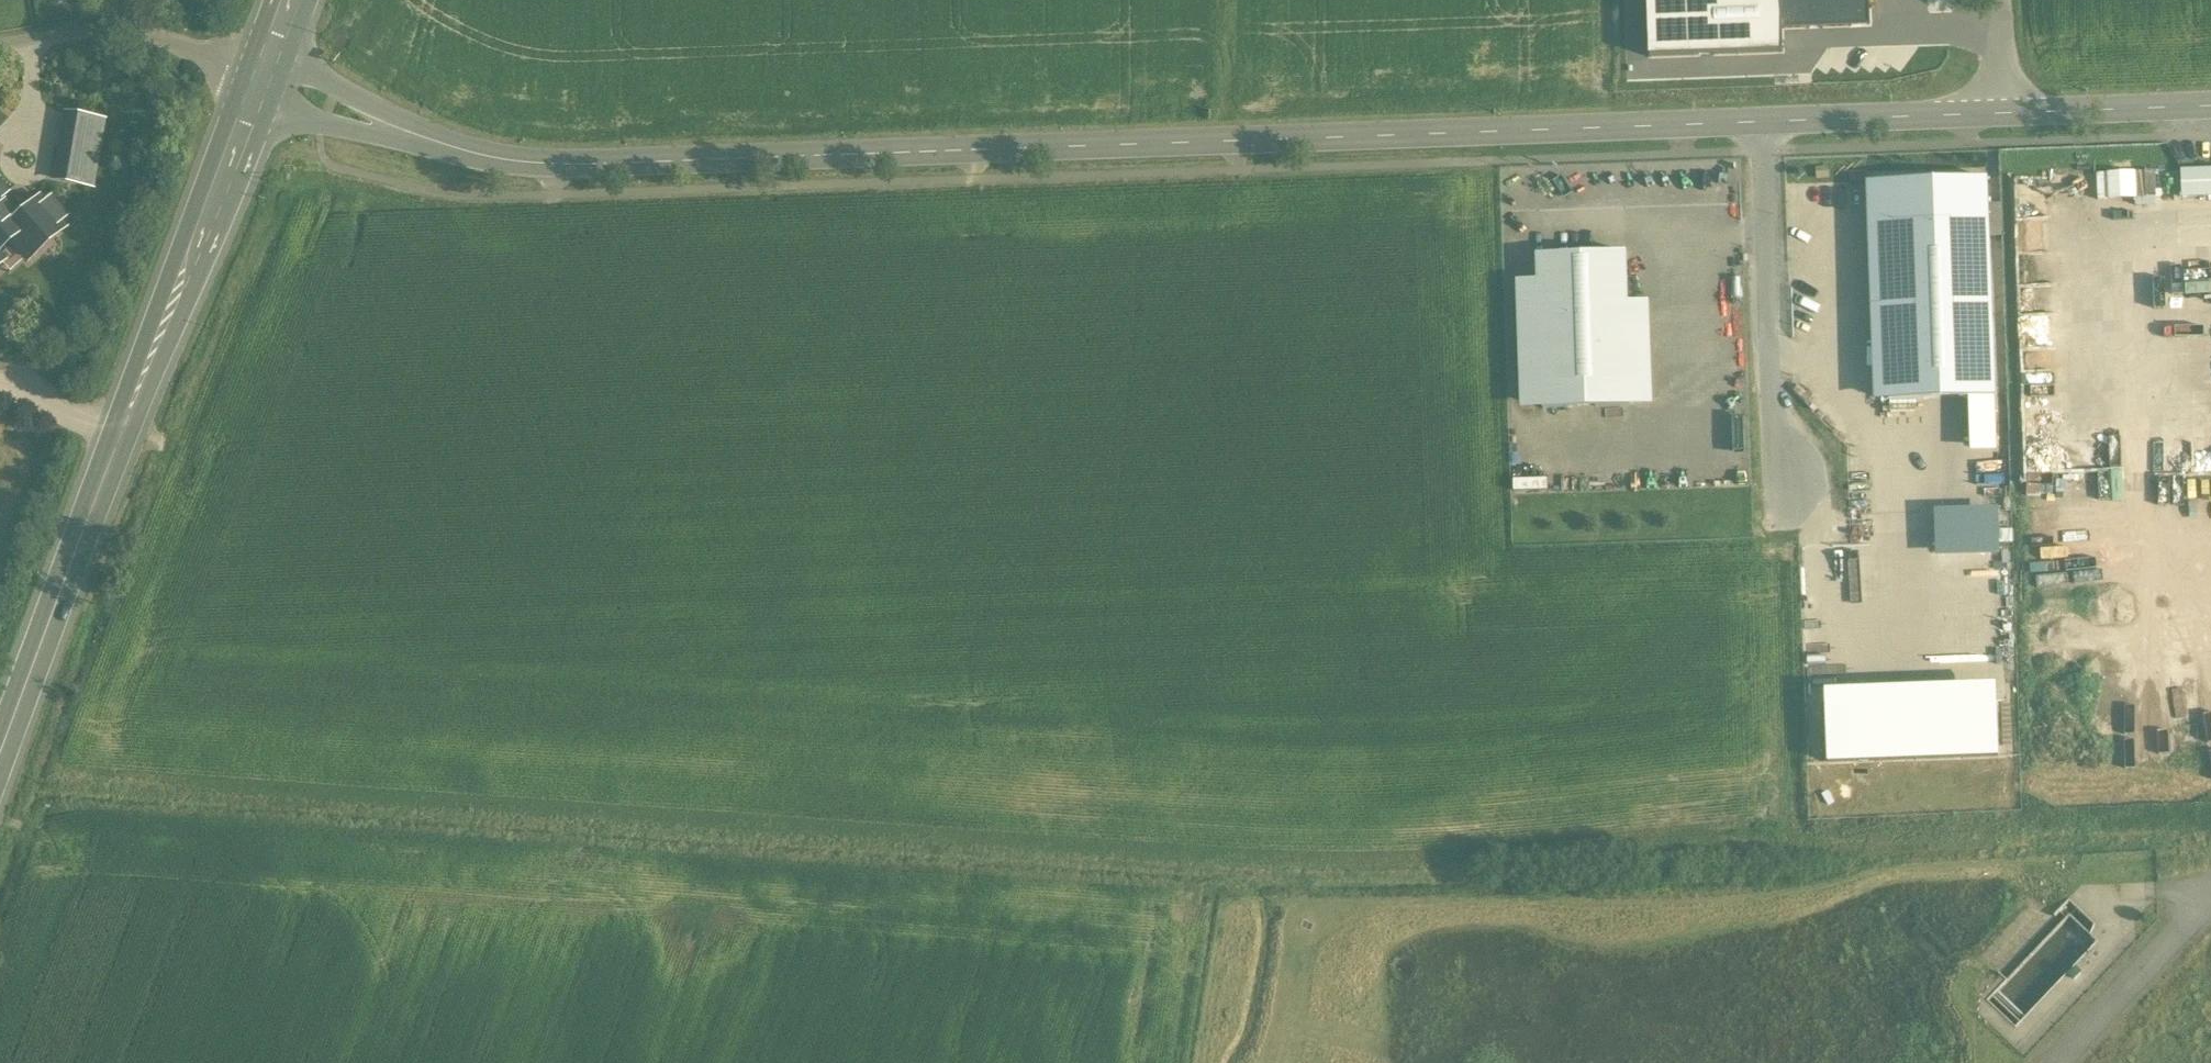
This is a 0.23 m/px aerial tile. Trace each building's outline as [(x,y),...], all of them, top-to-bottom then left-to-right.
[(1649,57),(1783,53),(1782,29),(1869,26),(1868,0),(1647,0),(1649,57)] [(104,119),(63,113),(51,181),(93,188),(104,119)] [(2181,171),(2182,198),(2210,197),(2210,170),(2181,171)] [(2153,172),(2133,173),(2135,207),(2155,206),(2153,172)] [(1868,182),(1876,402),(1994,398),(1986,178),(1868,182)] [(10,244),(27,262),(65,226),(21,180),(9,192),(0,182),(0,253),(10,244)] [(1516,282),(1521,410),(1653,406),(1649,302),(1627,303),(1625,253),(1537,255),(1538,281),(1516,282)] [(1998,511),(1936,512),(1937,557),(1999,556),(1998,511)] [(1995,687),(1826,693),(1829,762),(1997,757),(1995,687)]
